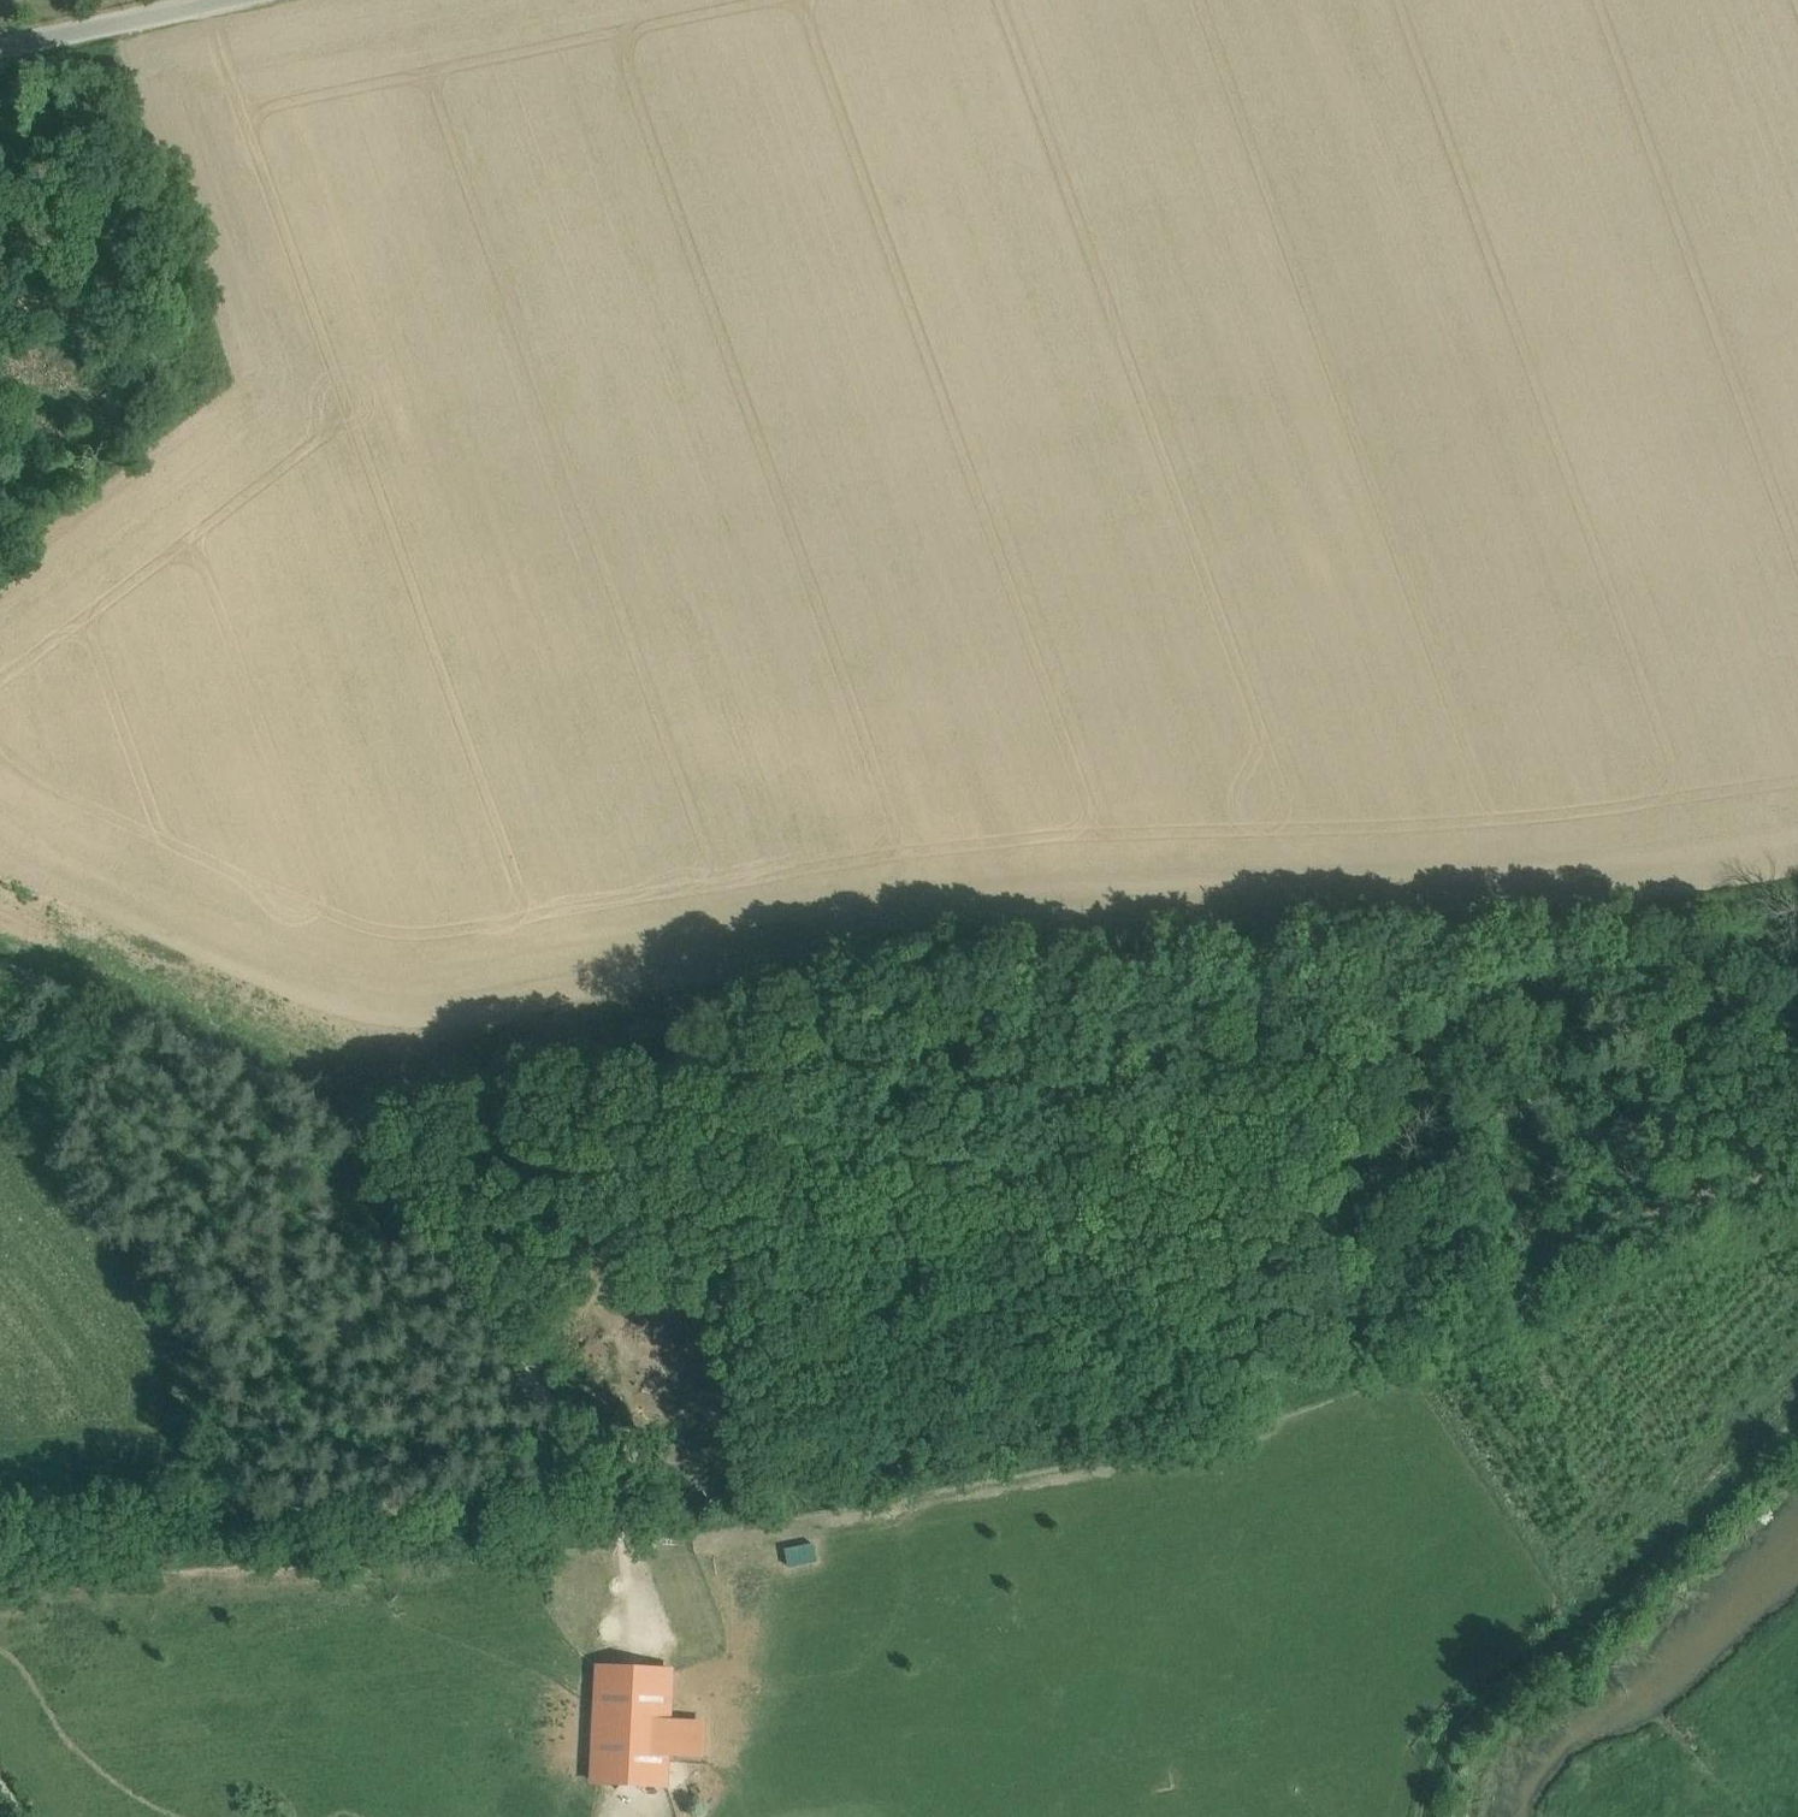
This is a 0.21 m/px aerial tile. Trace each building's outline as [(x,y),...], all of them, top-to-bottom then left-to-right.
[(790,1564),(818,1560),(815,1542),(787,1547),(790,1564)]
